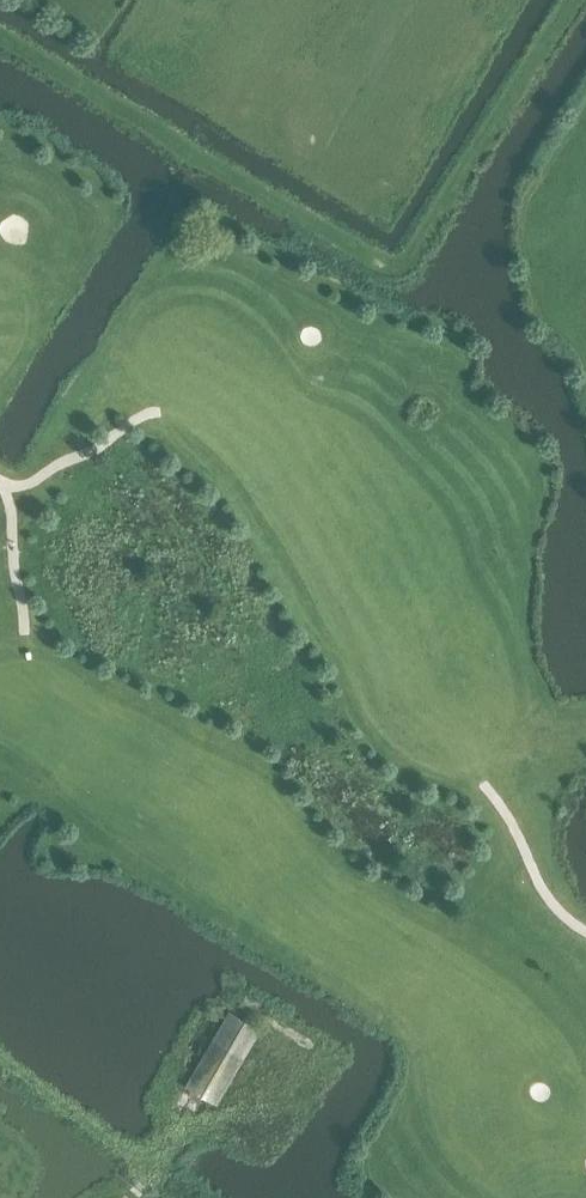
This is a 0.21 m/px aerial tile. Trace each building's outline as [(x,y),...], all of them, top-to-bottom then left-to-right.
[(217,1105),(261,1029),(228,1010),(184,1086),(217,1105)]
